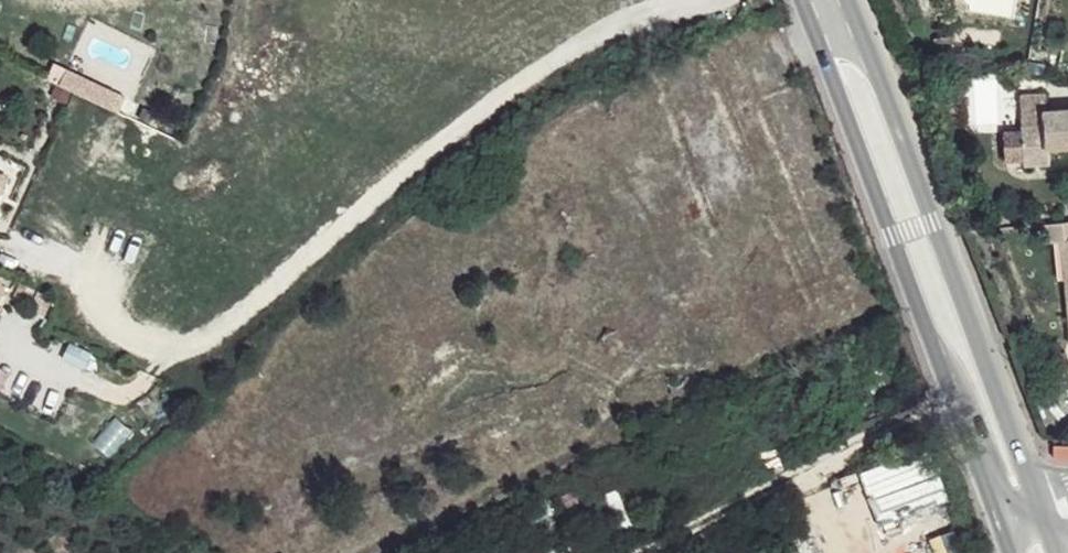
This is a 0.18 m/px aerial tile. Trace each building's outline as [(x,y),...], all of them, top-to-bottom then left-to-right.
[(60,82),(110,106),(117,92),(67,68),(60,82)] [(1019,123),(1021,163),(1046,162),(1045,149),(1067,147),(1067,107),(1045,108),(1044,122),(1019,123)] [(1044,222),(1046,241),(1059,240),(1066,320),(1067,320),(1067,220),(1044,222)] [(1056,446),(1056,458),(1067,458),(1067,446),(1056,446)]
